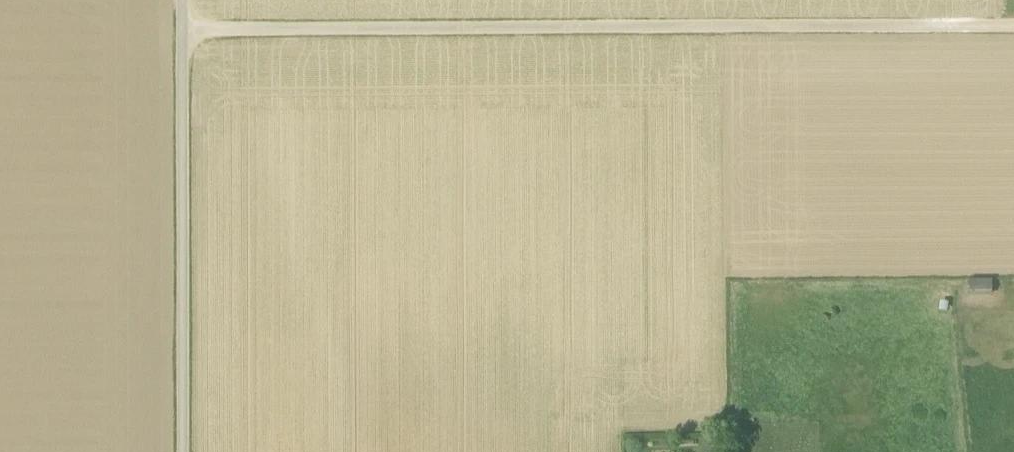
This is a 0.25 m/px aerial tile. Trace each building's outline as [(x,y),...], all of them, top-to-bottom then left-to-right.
[(969,283),(970,292),(993,290),(993,281),(969,283)]
